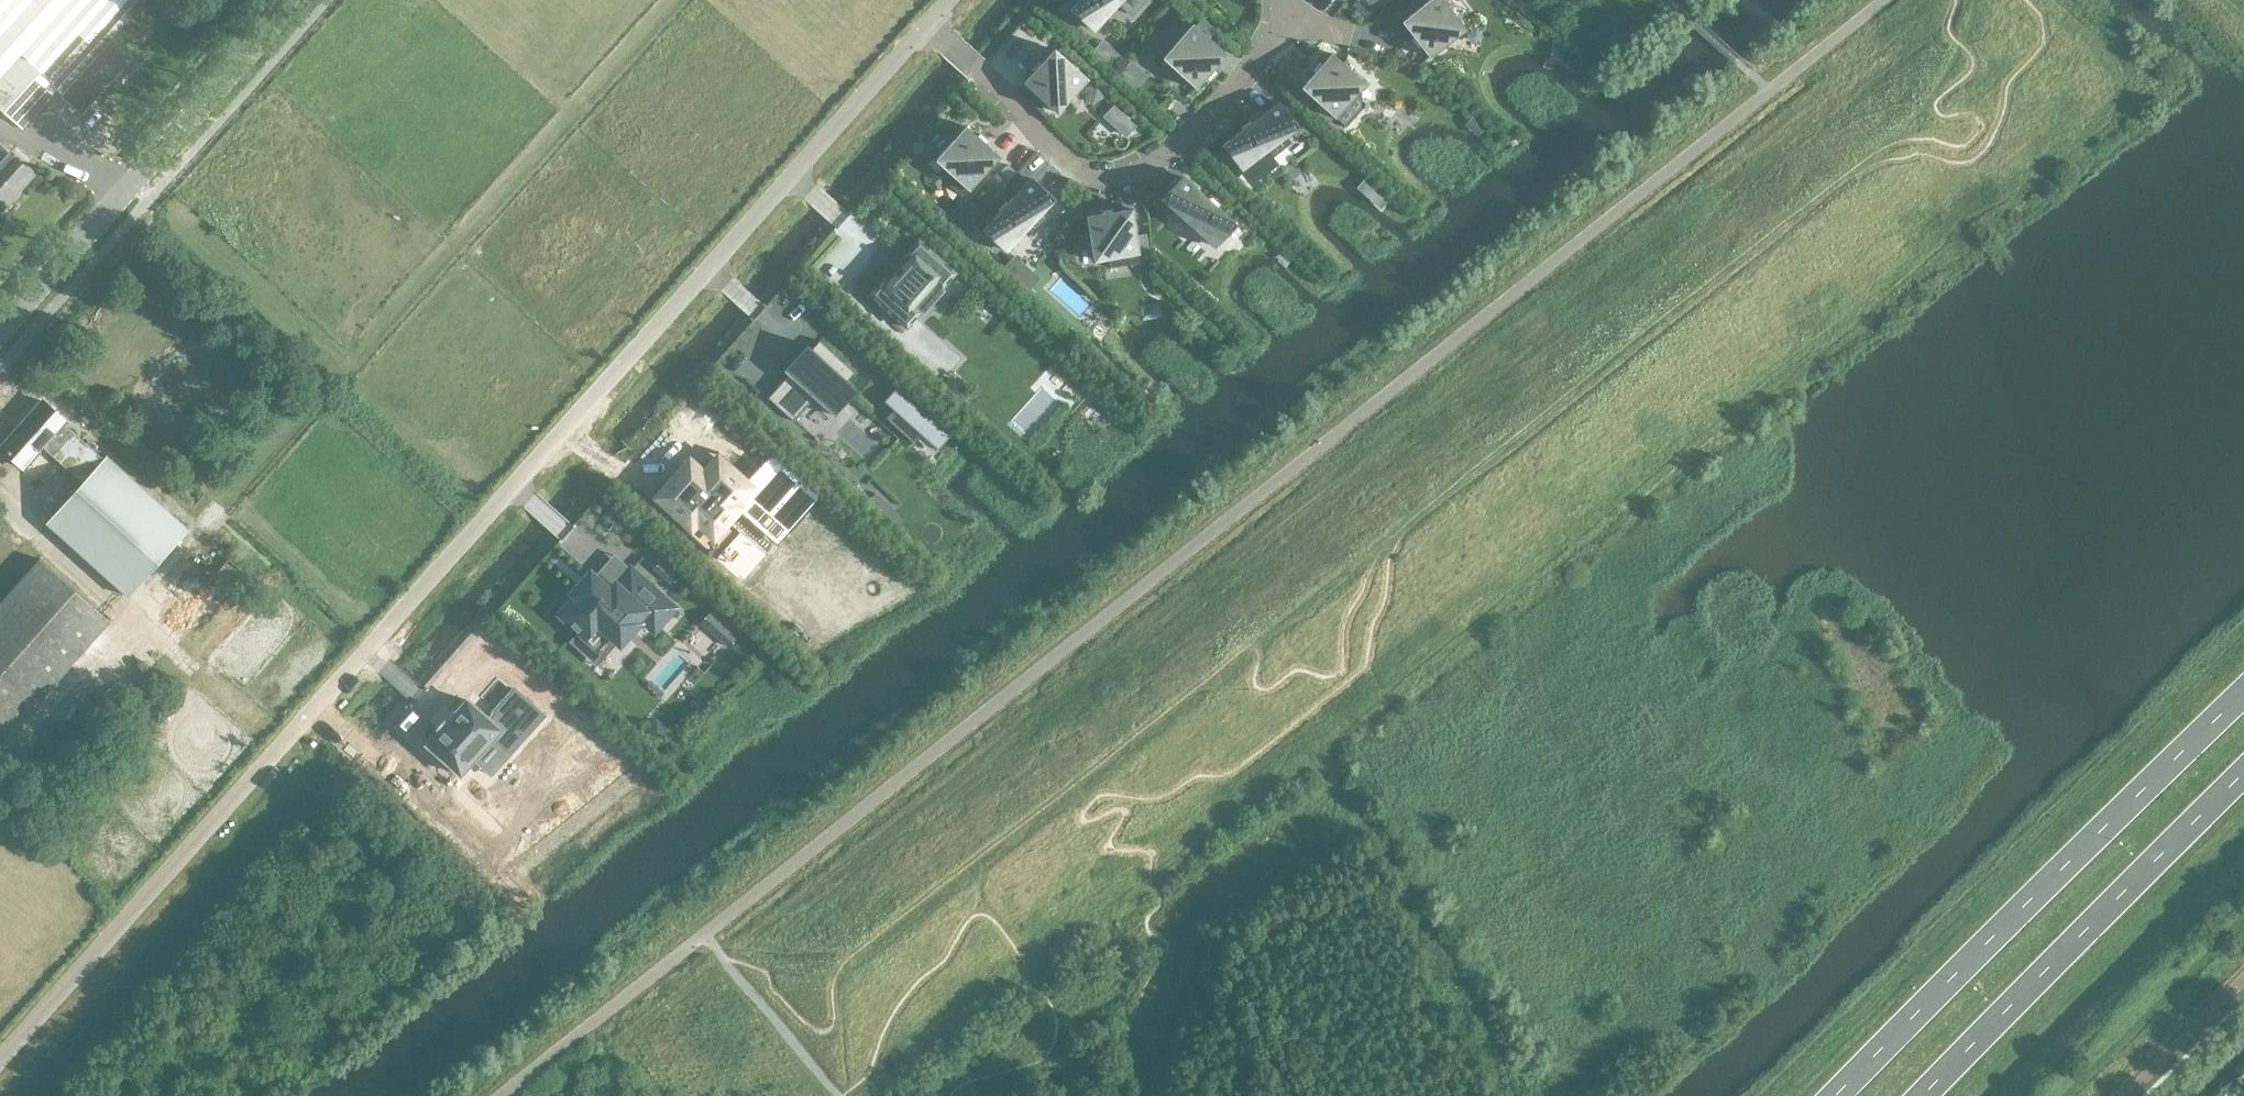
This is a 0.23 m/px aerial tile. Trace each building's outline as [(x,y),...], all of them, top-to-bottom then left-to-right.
[(23,129),(60,89),(63,92),(147,0),(0,0),(0,107),(23,129)] [(1072,10),(1094,30),(1119,3),(1132,14),(1145,0),(1080,0),(1072,10)] [(1402,21),(1430,57),(1465,29),(1442,0),(1430,0),(1402,21)] [(1193,24),(1164,58),(1197,88),(1227,54),(1209,38),(1213,33),(1200,21),(1196,26),(1193,24)] [(1106,39),(1098,46),(1111,60),(1119,52),(1106,39)] [(113,42),(65,95),(82,111),(130,58),(113,42)] [(1054,49),(1025,82),(1058,112),(1088,79),(1054,49)] [(1332,54),(1302,87),(1335,117),(1365,84),(1332,54)] [(1290,69),(1303,81),(1315,68),(1303,56),(1290,69)] [(1119,74),(1135,88),(1150,72),(1134,58),(1119,74)] [(1128,137),(1139,126),(1115,102),(1104,113),(1128,137)] [(1279,102),(1224,145),(1243,169),(1266,151),(1272,158),(1292,142),(1286,135),(1298,126),(1279,102)] [(967,126),(937,160),(947,169),(941,177),(963,197),(1000,156),(967,126)] [(35,174),(0,143),(0,213),(35,174)] [(1183,177),(1163,199),(1215,246),(1236,224),(1183,177)] [(1031,178),(984,230),(1007,250),(1026,229),(1034,235),(1051,216),(1044,209),(1054,198),(1031,178)] [(1132,209),(1087,216),(1095,260),(1109,258),(1111,268),(1141,263),(1138,247),(1132,209)] [(884,279),(870,294),(907,327),(921,312),(914,306),(935,282),(942,288),(956,273),(919,239),(905,255),(909,258),(887,282),(884,279)] [(1017,279),(1022,273),(1010,262),(1004,269),(1017,279)] [(180,292),(181,291),(173,284),(172,286),(167,292),(175,298),(180,292)] [(848,380),(855,372),(820,340),(812,348),(807,344),(784,370),(789,375),(768,398),(794,421),(815,398),(835,416),(858,390),(848,380)] [(955,431),(901,383),(884,401),(894,409),(886,417),(914,442),(921,434),(938,449),(955,431)] [(128,597),(188,531),(107,457),(105,459),(83,439),(82,440),(64,424),(65,422),(42,402),(1,447),(25,468),(43,447),(61,463),(62,463),(84,483),(47,523),(128,597)] [(819,498),(820,497),(774,455),(773,457),(774,458),(755,479),(752,476),(753,475),(752,473),(744,482),(719,459),(715,464),(708,471),(704,475),(700,471),(698,473),(693,468),(691,470),(690,471),(687,474),(684,477),(684,478),(680,482),(676,478),(673,481),(668,487),(667,488),(660,496),(659,497),(669,506),(664,512),(665,513),(666,512),(686,529),(685,531),(686,532),(692,526),(697,519),(698,519),(702,524),(702,523),(714,534),(725,522),(726,523),(731,518),(729,517),(735,511),(736,512),(741,507),(736,503),(746,491),(746,492),(751,487),(766,500),(781,513),(787,506),(800,518),(818,497),(819,498)] [(0,605),(0,743),(110,621),(41,559),(0,605)] [(576,595),(559,614),(563,617),(559,620),(572,632),(575,628),(579,631),(593,644),(606,630),(619,642),(621,643),(639,622),(637,620),(640,617),(655,630),(675,608),(631,568),(611,591),(594,576),(591,573),(573,593),(576,595)] [(672,568),(665,577),(672,583),(679,574),(672,568)] [(730,626),(720,638),(729,646),(739,634),(730,626)] [(555,736),(504,694),(461,748),(512,789),(555,736)]
